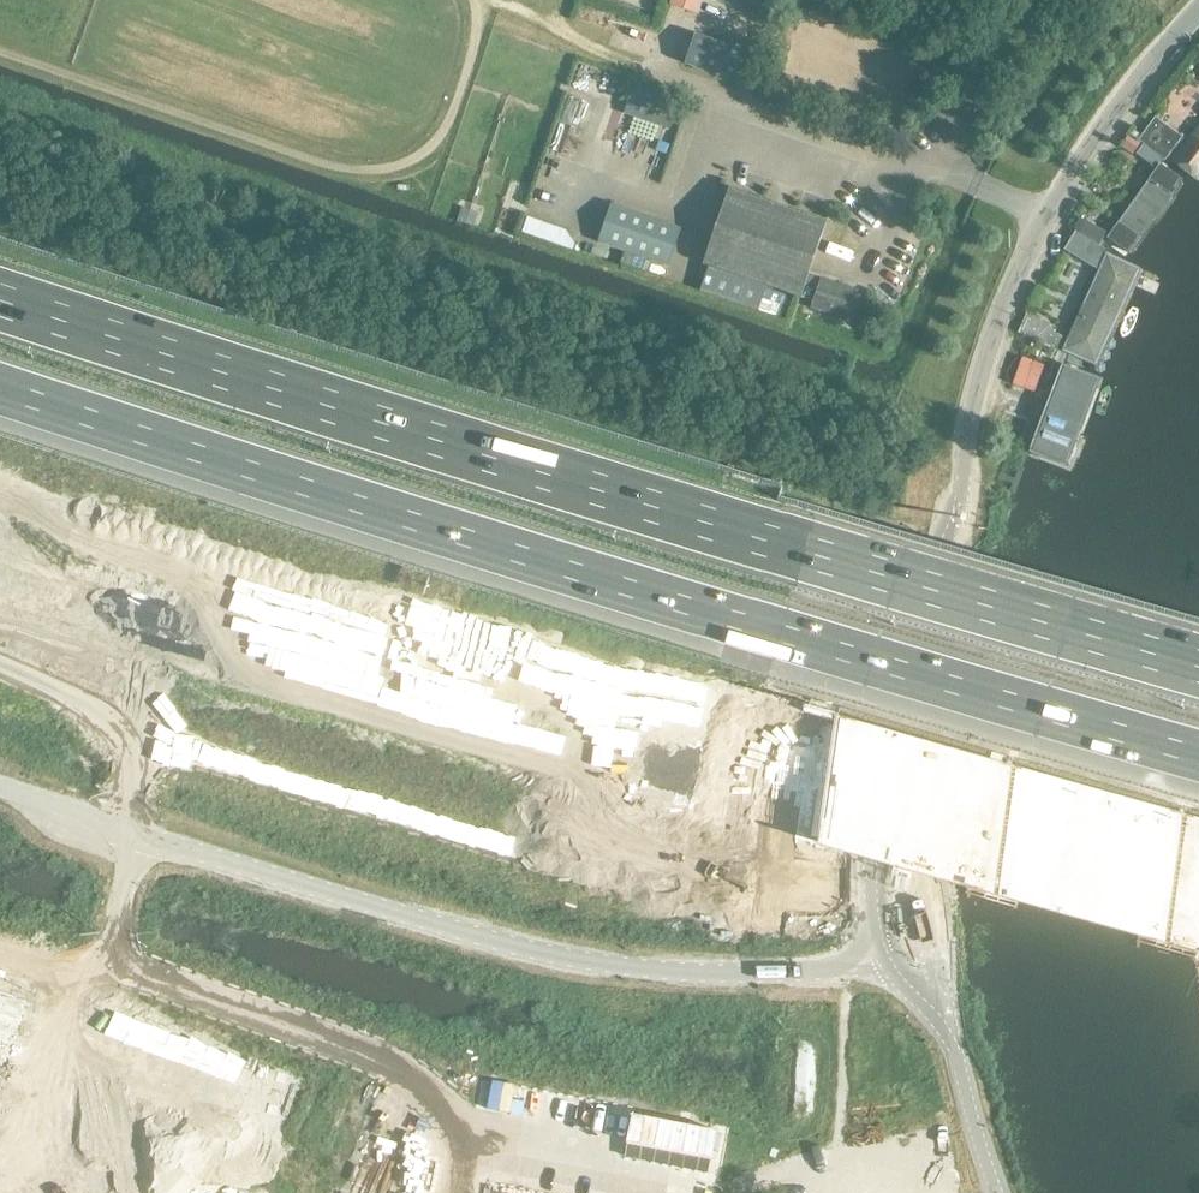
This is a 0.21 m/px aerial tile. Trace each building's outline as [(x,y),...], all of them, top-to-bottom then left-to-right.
[(672,2),(701,9),(703,0),(672,0),(672,2)] [(694,35),(685,64),(735,80),(745,52),(694,35)] [(1139,140),(1162,157),(1166,159),(1183,136),(1156,116),(1139,140)] [(1176,161),(1198,178),(1198,131),(1176,161)] [(1130,134),(1122,146),(1134,154),(1142,142),(1130,134)] [(1124,219),(1108,241),(1124,253),(1178,178),(1162,167),(1134,205),(1125,199),(1116,214),(1124,219)] [(739,189),(712,264),(808,298),(809,297),(821,302),(819,309),(855,322),(865,292),(829,279),(828,283),(815,278),(835,223),(739,189)] [(611,204),(598,242),(667,266),(680,228),(611,204)] [(1075,230),(1101,245),(1112,229),(1085,212),(1081,219),(1075,230)] [(1105,248),(1101,245),(1075,230),(1064,249),(1097,269),(1105,248)] [(1109,257),(1068,350),(1097,362),(1138,270),(1109,257)] [(1028,309),(1018,332),(1063,349),(1067,337),(1053,331),(1057,321),(1028,309)] [(1042,378),(1051,355),(1033,348),(1024,371),(1042,378)] [(1062,370),(1037,440),(1055,446),(1081,377),(1062,370)] [(564,1192),(569,1192),(647,1170),(624,1091),(541,1116),(564,1192)] [(714,1165),(630,1192),(723,1192),(714,1165)]
